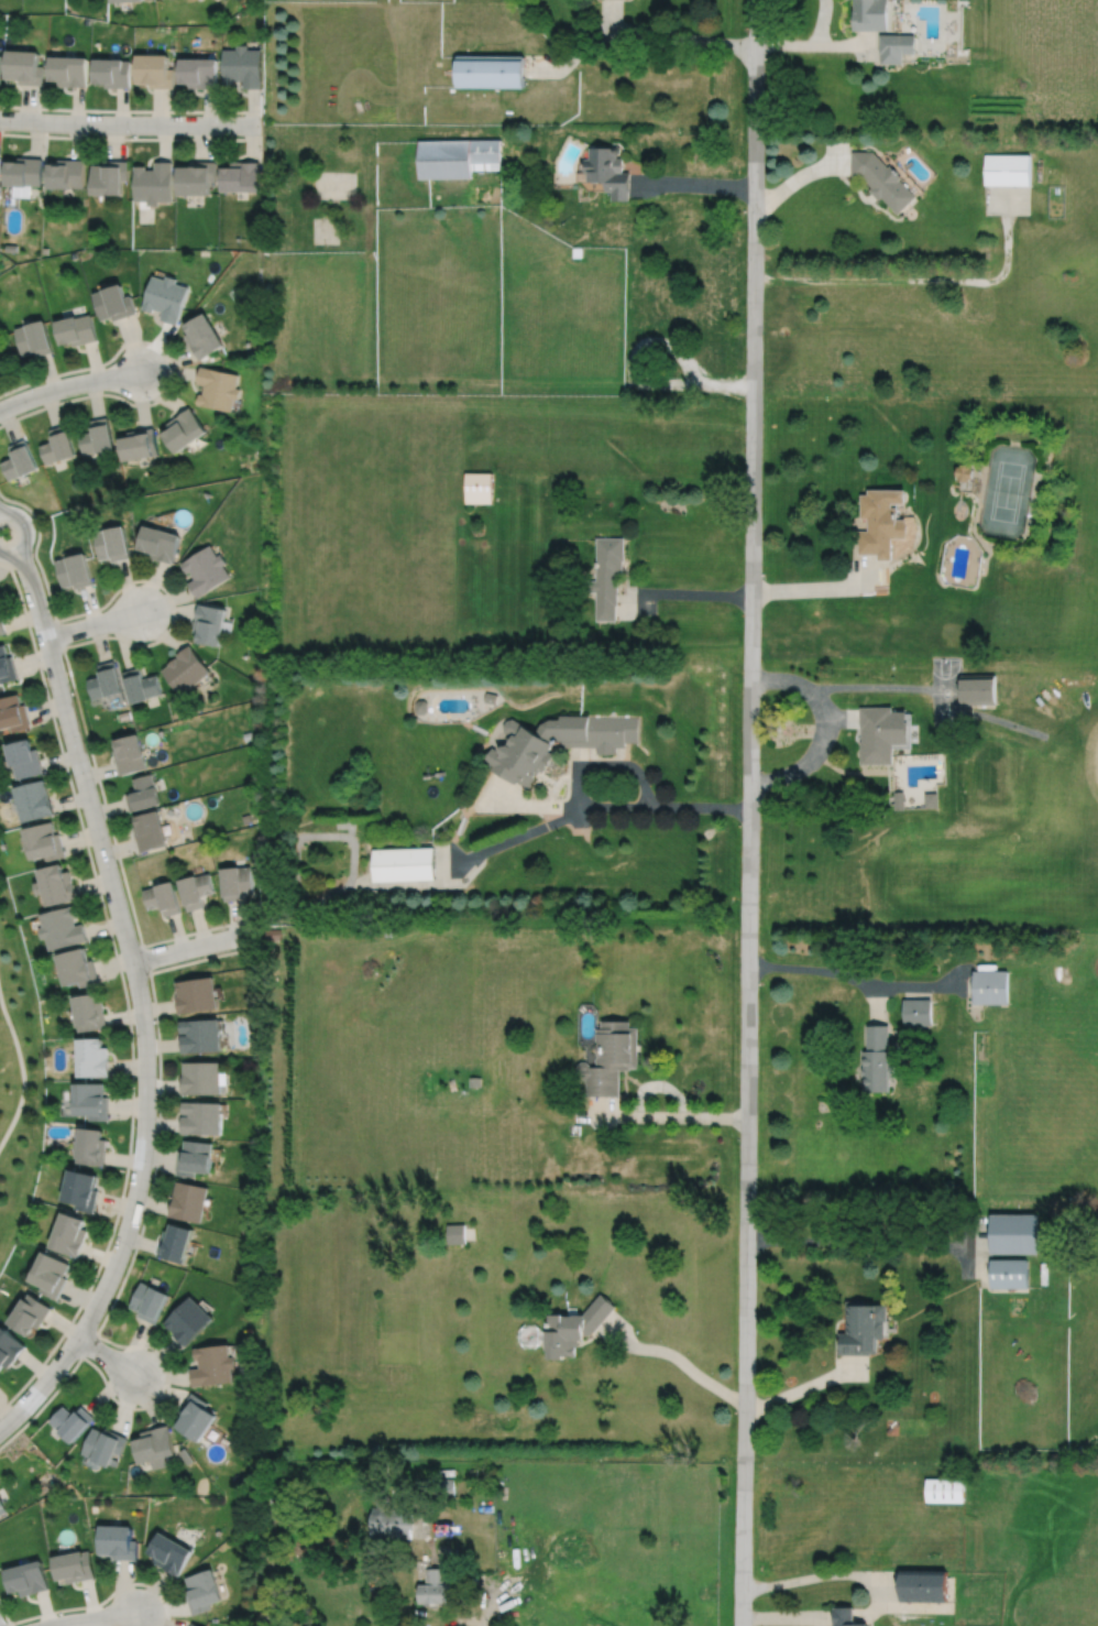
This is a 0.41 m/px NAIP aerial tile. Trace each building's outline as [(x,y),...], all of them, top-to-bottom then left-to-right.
[(854,30),(888,30),(889,0),(854,0),(854,30)] [(880,33),(880,52),(881,52),(881,63),(903,63),(904,52),(913,53),(914,34),(880,33)] [(224,48),(224,84),(235,84),(235,80),(244,80),(244,88),(262,88),(262,48),(248,48),(248,44),(237,44),(237,48),(224,48)] [(10,50),(8,79),(21,79),(21,84),(43,85),(44,65),(37,65),(39,51),(10,50)] [(138,54),(136,84),(151,84),(151,87),(174,88),(174,68),(169,68),(169,54),(138,54)] [(50,55),(48,79),(58,80),(58,86),(87,87),(88,56),(50,55)] [(458,55),(458,87),(524,87),(524,55),(458,55)] [(180,57),(180,83),(189,83),(189,88),(218,88),(218,58),(180,57)] [(94,58),(94,83),(106,83),(106,87),(130,87),(131,61),(123,61),(123,58),(94,58)] [(419,141),(420,178),(471,177),(471,170),(501,170),(499,139),(419,141)] [(612,148),(589,148),(589,159),(583,159),(583,172),(589,172),(589,182),(605,182),(605,192),(612,192),(612,200),(629,200),(630,172),(623,172),(623,157),(617,157),(617,154),(621,152),(621,148),(617,144),(614,144),(612,146),(612,148)] [(863,176),(872,186),(869,189),(880,200),(883,197),(900,215),(919,196),(901,179),(903,177),(891,164),(889,167),(874,151),(852,151),(852,176),(863,176)] [(984,154),(984,185),(1030,185),(1030,154),(984,154)] [(6,161),(4,185),(26,186),(26,185),(41,186),(43,159),(18,157),(18,162),(6,161)] [(48,164),(47,188),(72,188),(72,187),(84,187),(85,161),(59,160),(58,164),(48,164)] [(92,165),(91,194),(122,195),(122,181),(128,181),(129,161),(105,161),(105,165),(92,165)] [(135,166),(134,200),(147,200),(147,206),(158,206),(158,200),(173,201),(173,162),(155,162),(155,170),(146,170),(146,166),(135,166)] [(179,166),(179,195),(211,196),(211,181),(217,181),(217,162),(193,162),(193,166),(179,166)] [(223,167),(223,192),(261,192),(261,163),(232,162),(232,167),(223,167)] [(572,248),(572,258),(582,258),(582,248),(572,248)] [(154,276),(143,309),(153,314),(155,309),(164,313),(161,319),(177,325),(189,287),(177,283),(178,280),(168,276),(166,280),(154,276)] [(94,294),(102,321),(113,317),(116,321),(138,314),(132,296),(127,297),(122,285),(94,294)] [(186,326),(190,334),(186,336),(200,361),(226,347),(207,314),(186,326)] [(55,323),(62,347),(73,343),(74,347),(98,341),(91,315),(78,318),(77,317),(55,323)] [(15,329),(23,357),(34,353),(35,358),(53,352),(44,321),(15,329)] [(201,367),(197,384),(205,386),(204,395),(200,394),(197,405),(232,413),(234,400),(239,401),(241,390),(237,389),(240,375),(201,367)] [(190,408),(166,425),(171,430),(163,436),(177,456),(208,434),(190,408)] [(79,436),(84,455),(97,452),(98,455),(114,451),(110,426),(108,418),(91,422),(94,428),(92,429),(92,433),(79,436)] [(41,446),(46,466),(59,461),(59,463),(77,458),(66,426),(51,432),(53,438),(52,438),(53,443),(41,446)] [(120,440),(124,463),(154,458),(154,457),(158,457),(154,429),(128,434),(129,439),(120,440)] [(1,465),(9,482),(22,477),(23,479),(39,471),(24,440),(10,447),(13,454),(11,455),(13,459),(1,465)] [(963,465),(962,468),(959,468),(957,478),(960,478),(959,481),(969,483),(970,480),(974,481),(976,470),(973,470),(974,467),(963,465)] [(465,473),(465,504),(494,504),(494,473),(465,473)] [(908,491),(869,491),(869,495),(861,495),(861,520),(868,520),(868,532),(859,532),(859,554),(880,554),(880,559),(894,559),(894,539),(909,539),(909,521),(900,521),(900,510),(893,510),(893,505),(908,505),(908,491)] [(96,534),(100,557),(112,555),(113,559),(131,556),(124,527),(96,534)] [(145,527),(141,546),(147,547),(146,554),(174,561),(180,537),(145,527)] [(597,537),(597,580),(586,580),(586,592),(597,592),(597,620),(617,620),(617,605),(618,605),(618,572),(624,572),(624,560),(625,560),(625,537),(597,537)] [(182,560),(187,570),(190,569),(196,577),(189,581),(198,596),(232,575),(224,563),(228,560),(222,552),(218,554),(217,550),(215,552),(211,546),(205,550),(202,547),(182,560)] [(56,558),(64,586),(75,582),(76,587),(92,582),(91,576),(92,576),(86,549),(67,554),(67,555),(56,558)] [(199,601),(195,630),(200,631),(198,640),(222,644),(229,605),(199,601)] [(1,681),(19,677),(13,654),(9,655),(6,642),(0,643),(0,679),(1,681)] [(162,669),(182,694),(211,670),(190,643),(177,653),(179,655),(177,657),(176,655),(168,662),(169,663),(162,669)] [(88,678),(94,698),(123,689),(116,659),(98,664),(101,675),(88,678)] [(124,670),(132,701),(163,692),(157,673),(144,676),(141,666),(124,670)] [(959,673),(960,702),(996,702),(996,673),(959,673)] [(12,724),(13,731),(32,725),(25,702),(22,703),(19,692),(0,697),(0,728),(12,724)] [(486,692),(484,701),(495,705),(497,695),(486,692)] [(415,702),(416,710),(418,712),(425,712),(428,710),(428,701),(425,699),(418,698),(415,702)] [(863,707),(864,764),(897,764),(897,744),(911,743),(911,711),(896,711),(896,707),(863,707)] [(120,712),(121,719),(131,717),(129,710),(120,712)] [(501,752),(493,747),(485,761),(495,765),(492,770),(515,784),(516,782),(528,788),(539,770),(545,772),(556,754),(550,751),(555,743),(561,740),(561,746),(596,746),(596,753),(616,753),(616,746),(625,747),(625,742),(639,742),(639,717),(590,717),(590,716),(560,716),(560,719),(550,719),(541,723),(537,732),(513,719),(507,720),(504,725),(505,732),(512,736),(507,744),(499,746),(501,752)] [(244,732),(245,740),(254,738),(252,730),(244,732)] [(116,738),(119,747),(114,749),(121,774),(146,767),(143,755),(145,754),(140,732),(116,738)] [(7,743),(12,764),(14,764),(18,778),(44,772),(37,747),(33,749),(30,736),(7,743)] [(133,777),(136,790),(125,794),(130,810),(162,803),(157,785),(156,785),(152,773),(133,777)] [(13,786),(22,821),(55,812),(51,797),(50,797),(45,778),(13,786)] [(897,792),(897,810),(907,810),(907,792),(897,792)] [(925,792),(925,807),(938,807),(938,792),(925,792)] [(136,816),(139,825),(134,826),(141,851),(168,843),(160,809),(136,816)] [(242,815),(244,823),(252,821),(250,814),(242,815)] [(24,828),(32,859),(46,855),(47,861),(66,855),(61,833),(56,834),(53,820),(24,828)] [(374,849),(375,881),(435,879),(433,847),(374,849)] [(39,869),(48,906),(77,898),(69,871),(65,872),(63,863),(39,869)] [(222,867),(226,901),(243,898),(243,894),(255,893),(252,865),(222,867)] [(180,880),(188,910),(205,906),(202,901),(204,901),(202,895),(216,892),(210,872),(180,880)] [(144,890),(149,909),(163,905),(165,916),(183,912),(175,881),(157,885),(144,890)] [(41,914),(44,927),(40,928),(43,939),(47,937),(51,950),(89,940),(84,923),(77,925),(74,916),(78,916),(75,905),(41,914)] [(264,928),(264,938),(279,939),(279,928),(264,928)] [(57,956),(66,986),(80,983),(81,986),(100,982),(94,959),(90,960),(86,948),(57,956)] [(973,970),(974,1004),(1009,1004),(1008,970),(973,970)] [(177,982),(179,996),(177,996),(180,1014),(219,1007),(215,976),(177,982)] [(74,996),(79,1032),(108,1027),(103,1001),(98,1002),(97,993),(74,996)] [(904,1001),(905,1027),(932,1026),(931,1001),(904,1001)] [(180,1022),(182,1033),(189,1033),(189,1035),(182,1036),(183,1054),(222,1050),(220,1019),(180,1022)] [(583,1074),(583,1081),(588,1081),(588,1098),(621,1098),(621,1071),(632,1071),(632,1069),(639,1069),(639,1029),(632,1029),(632,1023),(603,1023),(603,1029),(597,1029),(597,1068),(591,1068),(591,1067),(588,1062),(582,1062),(579,1067),(579,1071),(582,1074),(583,1074)] [(869,1027),(869,1052),(865,1052),(865,1069),(864,1069),(864,1077),(865,1077),(865,1093),(893,1093),(893,1080),(897,1080),(897,1062),(892,1062),(892,1052),(891,1052),(891,1026),(869,1027)] [(78,1039),(79,1078),(109,1077),(108,1047),(103,1047),(102,1038),(78,1039)] [(185,1062),(185,1077),(183,1077),(183,1094),(222,1094),(222,1062),(185,1062)] [(471,1078),(471,1087),(482,1087),(482,1078),(471,1078)] [(75,1084),(76,1116),(90,1116),(90,1121),(109,1121),(109,1096),(105,1096),(105,1083),(75,1084)] [(184,1102),(183,1114),(190,1114),(190,1116),(183,1116),(183,1134),(222,1135),(223,1103),(184,1102)] [(80,1130),(77,1164),(105,1167),(108,1139),(102,1139),(103,1132),(80,1130)] [(186,1139),(185,1152),(180,1152),(178,1175),(197,1178),(198,1174),(212,1176),(215,1157),(212,1157),(215,1144),(186,1139)] [(70,1170),(63,1203),(95,1211),(100,1190),(96,1190),(98,1177),(70,1170)] [(178,1181),(171,1218),(202,1224),(211,1188),(178,1181)] [(63,1208),(50,1244),(78,1255),(88,1227),(83,1225),(86,1216),(63,1208)] [(990,1211),(990,1252),(1039,1252),(1039,1211),(990,1211)] [(447,1223),(448,1243),(465,1242),(465,1222),(447,1223)] [(172,1224),(169,1230),(165,1227),(157,1254),(184,1262),(194,1231),(172,1224)] [(43,1247),(29,1276),(43,1284),(40,1289),(57,1298),(68,1276),(64,1275),(70,1262),(43,1247)] [(990,1257),(990,1286),(1028,1286),(1028,1257),(990,1257)] [(143,1279),(130,1305),(142,1310),(140,1314),(155,1322),(171,1291),(153,1283),(153,1285),(143,1279)] [(23,1295),(8,1320),(29,1333),(34,1324),(39,1328),(52,1307),(30,1291),(25,1297),(23,1295)] [(584,1312),(579,1312),(579,1311),(577,1311),(577,1307),(569,1307),(569,1313),(563,1313),(563,1312),(548,1312),(548,1329),(546,1329),(546,1349),(548,1349),(548,1357),(563,1357),(563,1354),(575,1354),(575,1344),(579,1344),(579,1338),(583,1338),(583,1333),(592,1333),(616,1305),(602,1291),(584,1312)] [(191,1294),(165,1321),(176,1331),(174,1332),(187,1344),(215,1316),(191,1294)] [(847,1299),(847,1331),(838,1331),(838,1353),(869,1353),(869,1352),(876,1352),(876,1336),(883,1336),(883,1319),(886,1319),(886,1302),(867,1302),(867,1299),(847,1299)] [(3,1363),(8,1366),(26,1344),(2,1324),(0,1327),(0,1366),(3,1363)] [(195,1346),(196,1357),(200,1357),(201,1366),(191,1367),(194,1385),(234,1379),(233,1366),(238,1365),(235,1354),(232,1355),(230,1342),(195,1346)] [(194,1392),(180,1410),(184,1414),(176,1425),(200,1441),(218,1414),(207,1406),(210,1403),(194,1392)] [(63,1405),(50,1420),(59,1429),(58,1430),(72,1441),(94,1417),(81,1406),(78,1410),(77,1409),(73,1414),(63,1405)] [(133,1439),(140,1462),(151,1459),(154,1469),(168,1464),(166,1455),(176,1452),(168,1423),(141,1431),(143,1437),(133,1439)] [(94,1426),(81,1452),(92,1456),(92,1458),(109,1465),(116,1451),(121,1453),(128,1437),(106,1428),(105,1431),(94,1426)] [(418,1477),(418,1488),(433,1488),(433,1477),(418,1477)] [(437,1477),(437,1497),(454,1497),(454,1477),(437,1477)] [(925,1477),(925,1500),(963,1500),(964,1478),(925,1477)] [(371,1506),(369,1535),(409,1538),(410,1528),(414,1529),(415,1519),(411,1519),(413,1509),(371,1506)] [(100,1525),(99,1553),(113,1554),(113,1558),(136,1559),(138,1540),(132,1540),(132,1526),(100,1525)] [(161,1530),(149,1551),(156,1557),(153,1561),(178,1575),(194,1550),(161,1530)] [(52,1557),(57,1580),(66,1578),(66,1583),(95,1576),(89,1550),(83,1551),(83,1550),(52,1557)] [(3,1570),(10,1593),(20,1590),(21,1596),(48,1589),(41,1559),(3,1570)] [(425,1568),(426,1584),(418,1584),(418,1603),(447,1603),(447,1572),(441,1572),(441,1568),(425,1568)] [(186,1578),(190,1590),(186,1591),(194,1614),(211,1608),(210,1603),(223,1600),(213,1569),(186,1578)] [(900,1570),(900,1602),(947,1602),(947,1570),(900,1570)] [(852,1624),(852,1606),(832,1607),(832,1625),(867,1625),(864,1624),(852,1624)]
